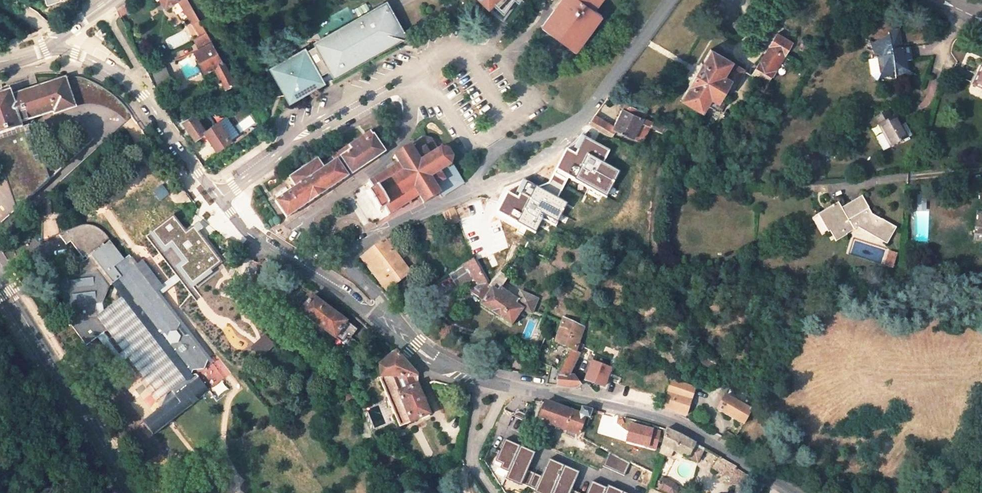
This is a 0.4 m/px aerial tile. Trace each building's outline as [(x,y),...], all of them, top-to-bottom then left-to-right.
[(166,8),(174,3),(183,19),(189,16),(193,23),(195,22),(200,20),(194,8),(189,0),(161,0),(166,8)] [(487,9),(490,7),(503,19),(516,0),(478,0),(487,9)] [(542,26),(575,51),(602,15),(594,10),(601,0),(562,0),(542,26)] [(122,19),(137,9),(132,1),(118,11),(122,19)] [(373,41),(358,62),(352,66),(345,68),(340,68),(336,67),(333,71),(332,72),(335,76),(406,36),(387,2),(311,44),(312,47),(386,6),(396,23),(394,26),(389,34),(384,37),(377,39),(373,41)] [(275,67),(288,91),(288,95),(290,95),(297,95),(306,92),(312,85),(315,79),(320,78),(321,78),(325,77),(327,76),(331,73),(332,72),(333,71),(336,67),(340,68),(345,68),(352,66),(358,62),(373,41),(377,39),(384,37),(389,34),(394,26),(396,23),(386,6),(312,47),(311,44),(308,38),(295,45),(298,51),(299,54),(275,67)] [(207,32),(200,20),(195,22),(202,35),(207,32)] [(902,49),(899,30),(888,32),(890,40),(875,43),(877,59),(879,58),(882,75),(895,73),(896,79),(910,76),(907,62),(911,61),(909,47),(902,49)] [(213,43),(207,32),(202,35),(195,39),(200,49),(213,43)] [(792,42),(779,34),(754,73),(768,81),(792,42)] [(195,52),(205,73),(215,68),(226,89),(235,83),(213,43),(195,52)] [(731,60),(712,49),(704,61),(703,60),(688,85),(689,86),(682,98),(702,110),(708,101),(711,103),(714,98),(717,101),(731,80),(735,82),(742,70),(730,62),(731,60)] [(271,67),(290,101),(324,82),(321,78),(320,78),(315,79),(312,85),(306,92),(297,95),(290,95),(288,95),(288,91),(275,67),(299,54),(298,51),(271,67)] [(54,111),(55,114),(76,107),(75,107),(71,92),(88,90),(96,90),(112,93),(108,90),(104,87),(97,83),(93,81),(89,79),(83,78),(76,77),(72,77),(69,78),(66,78),(21,94),(17,82),(0,88),(0,136),(30,125),(29,120),(54,111)] [(88,90),(71,92),(75,107),(86,105),(94,105),(104,107),(114,110),(121,114),(127,119),(133,116),(129,110),(126,106),(122,102),(117,97),(112,93),(96,90),(88,90)] [(654,128),(663,132),(667,123),(626,102),(615,125),(613,128),(615,129),(643,142),(651,125),(654,126),(654,128)] [(907,139),(895,115),(891,118),(888,111),(875,117),(879,124),(892,147),(907,139)] [(615,125),(597,114),(590,124),(610,136),(611,135),(615,129),(613,128),(615,125)] [(194,115),(183,123),(195,140),(206,133),(205,131),(194,115)] [(226,117),(218,122),(231,141),(239,136),(226,117)] [(231,141),(218,122),(205,131),(206,133),(217,150),(231,141)] [(276,201),(287,218),(347,177),(347,176),(352,172),(353,173),(385,151),(374,136),(378,133),(375,129),(322,164),(318,158),(290,177),(296,187),(276,201)] [(0,142),(0,161),(18,211),(50,182),(44,162),(36,164),(26,133),(0,142)] [(379,211),(384,208),(389,215),(419,196),(424,203),(439,194),(440,195),(462,182),(451,163),(454,157),(449,149),(442,148),(438,150),(430,139),(426,137),(413,146),(413,145),(394,157),(399,164),(369,183),(373,190),(368,193),(379,211)] [(576,155),(566,150),(544,191),(526,182),(518,198),(507,192),(499,208),(512,215),(510,219),(535,232),(542,219),(555,226),(567,203),(558,198),(569,177),(607,198),(620,172),(604,163),(610,151),(585,138),(576,155)] [(169,194),(163,186),(150,196),(156,203),(169,194)] [(887,242),(895,227),(872,213),(862,196),(842,208),(839,202),(823,211),(834,229),(831,231),(836,240),(847,234),(846,233),(858,227),(887,242)] [(181,213),(195,217),(198,204),(184,201),(181,213)] [(444,213),(449,225),(460,221),(456,208),(444,213)] [(820,213),(831,231),(834,229),(823,211),(820,213)] [(187,232),(174,215),(151,233),(165,251),(171,246),(185,264),(179,269),(193,286),(195,284),(223,263),(200,232),(194,226),(187,232)] [(194,226),(200,232),(205,228),(199,222),(194,226)] [(126,334),(124,339),(128,344),(133,344),(131,349),(138,358),(151,357),(154,361),(151,366),(161,380),(165,385),(167,385),(175,396),(165,412),(147,425),(157,440),(207,403),(187,377),(191,376),(193,371),(205,369),(208,359),(160,294),(156,288),(160,279),(142,256),(138,267),(135,275),(126,272),(127,268),(121,260),(108,244),(103,248),(101,246),(107,241),(98,231),(92,227),(88,226),(85,226),(82,227),(59,235),(67,245),(72,242),(84,258),(87,257),(88,259),(75,269),(76,275),(65,277),(58,294),(68,307),(71,321),(69,321),(69,322),(70,322),(87,345),(108,331),(110,329),(102,318),(101,312),(100,304),(102,304),(109,287),(117,281),(126,293),(130,298),(128,304),(124,304),(121,310),(131,324),(129,329),(132,335),(126,334)] [(165,251),(151,233),(147,236),(176,273),(156,288),(160,294),(180,279),(197,301),(201,298),(193,286),(179,269),(165,251)] [(400,259),(406,255),(392,237),(385,240),(400,259)] [(232,247),(235,243),(227,238),(224,242),(232,247)] [(362,259),(387,290),(410,272),(400,259),(385,240),(385,239),(362,258),(362,259)] [(121,260),(127,268),(126,272),(135,275),(138,267),(135,267),(126,256),(121,260)] [(482,305),(511,324),(522,310),(531,313),(536,299),(520,292),(518,300),(501,289),(491,282),(490,285),(474,259),(460,266),(450,274),(459,287),(474,278),(479,285),(474,289),(487,297),(482,305)] [(226,266),(223,263),(195,284),(198,288),(226,266)] [(501,289),(508,277),(501,273),(491,282),(501,289)] [(165,385),(161,380),(151,366),(154,361),(151,357),(138,358),(131,349),(133,344),(128,344),(124,339),(126,334),(132,335),(129,329),(131,324),(121,310),(124,304),(128,304),(130,298),(126,293),(101,312),(102,318),(110,329),(108,331),(161,406),(175,396),(167,385),(165,385)] [(354,327),(313,297),(306,305),(295,297),(286,310),(298,319),(303,314),(338,340),(334,345),(346,354),(348,352),(353,356),(364,341),(353,332),(355,329),(354,327)] [(583,328),(564,319),(555,342),(572,349),(576,351),(583,328)] [(569,376),(573,366),(579,353),(576,351),(572,349),(561,371),(557,377),(558,386),(560,386),(564,387),(575,387),(579,384),(573,376),(569,376)] [(401,426),(430,414),(417,385),(409,388),(405,376),(418,376),(396,351),(380,365),(381,380),(401,426)] [(587,380),(605,386),(611,368),(593,362),(587,380)] [(553,365),(550,377),(547,384),(558,386),(557,377),(561,371),(553,365)] [(686,414),(694,389),(670,381),(663,408),(675,411),(686,414)] [(752,409),(726,395),(726,396),(719,407),(718,409),(744,424),(752,409)] [(546,401),(539,420),(578,434),(586,415),(589,417),(591,418),(593,411),(582,407),(580,414),(546,401)] [(511,427),(518,432),(524,424),(518,419),(511,427)] [(661,432),(631,422),(628,432),(626,441),(656,448),(661,432)] [(695,444),(665,428),(664,433),(662,444),(673,450),(688,458),(695,444)] [(578,446),(596,454),(600,447),(582,437),(578,446)] [(735,440),(728,437),(725,442),(731,446),(735,440)] [(505,481),(518,485),(530,453),(501,441),(492,468),(499,470),(498,474),(503,476),(502,480),(505,481)] [(659,453),(669,458),(673,450),(662,444),(659,453)] [(705,449),(695,444),(688,458),(698,463),(705,449)] [(561,465),(530,453),(518,485),(536,492),(551,492),(561,465)] [(609,454),(604,466),(624,474),(629,462),(609,454)] [(736,466),(722,458),(715,470),(729,478),(740,485),(749,491),(752,482),(753,477),(736,467),(736,466)] [(606,485),(597,481),(561,465),(551,492),(603,492),(606,485)] [(678,482),(663,479),(660,491),(671,492),(676,492),(678,482)] [(606,485),(603,492),(626,492),(606,485)] [(749,491),(740,485),(737,492),(749,492),(749,491)]
